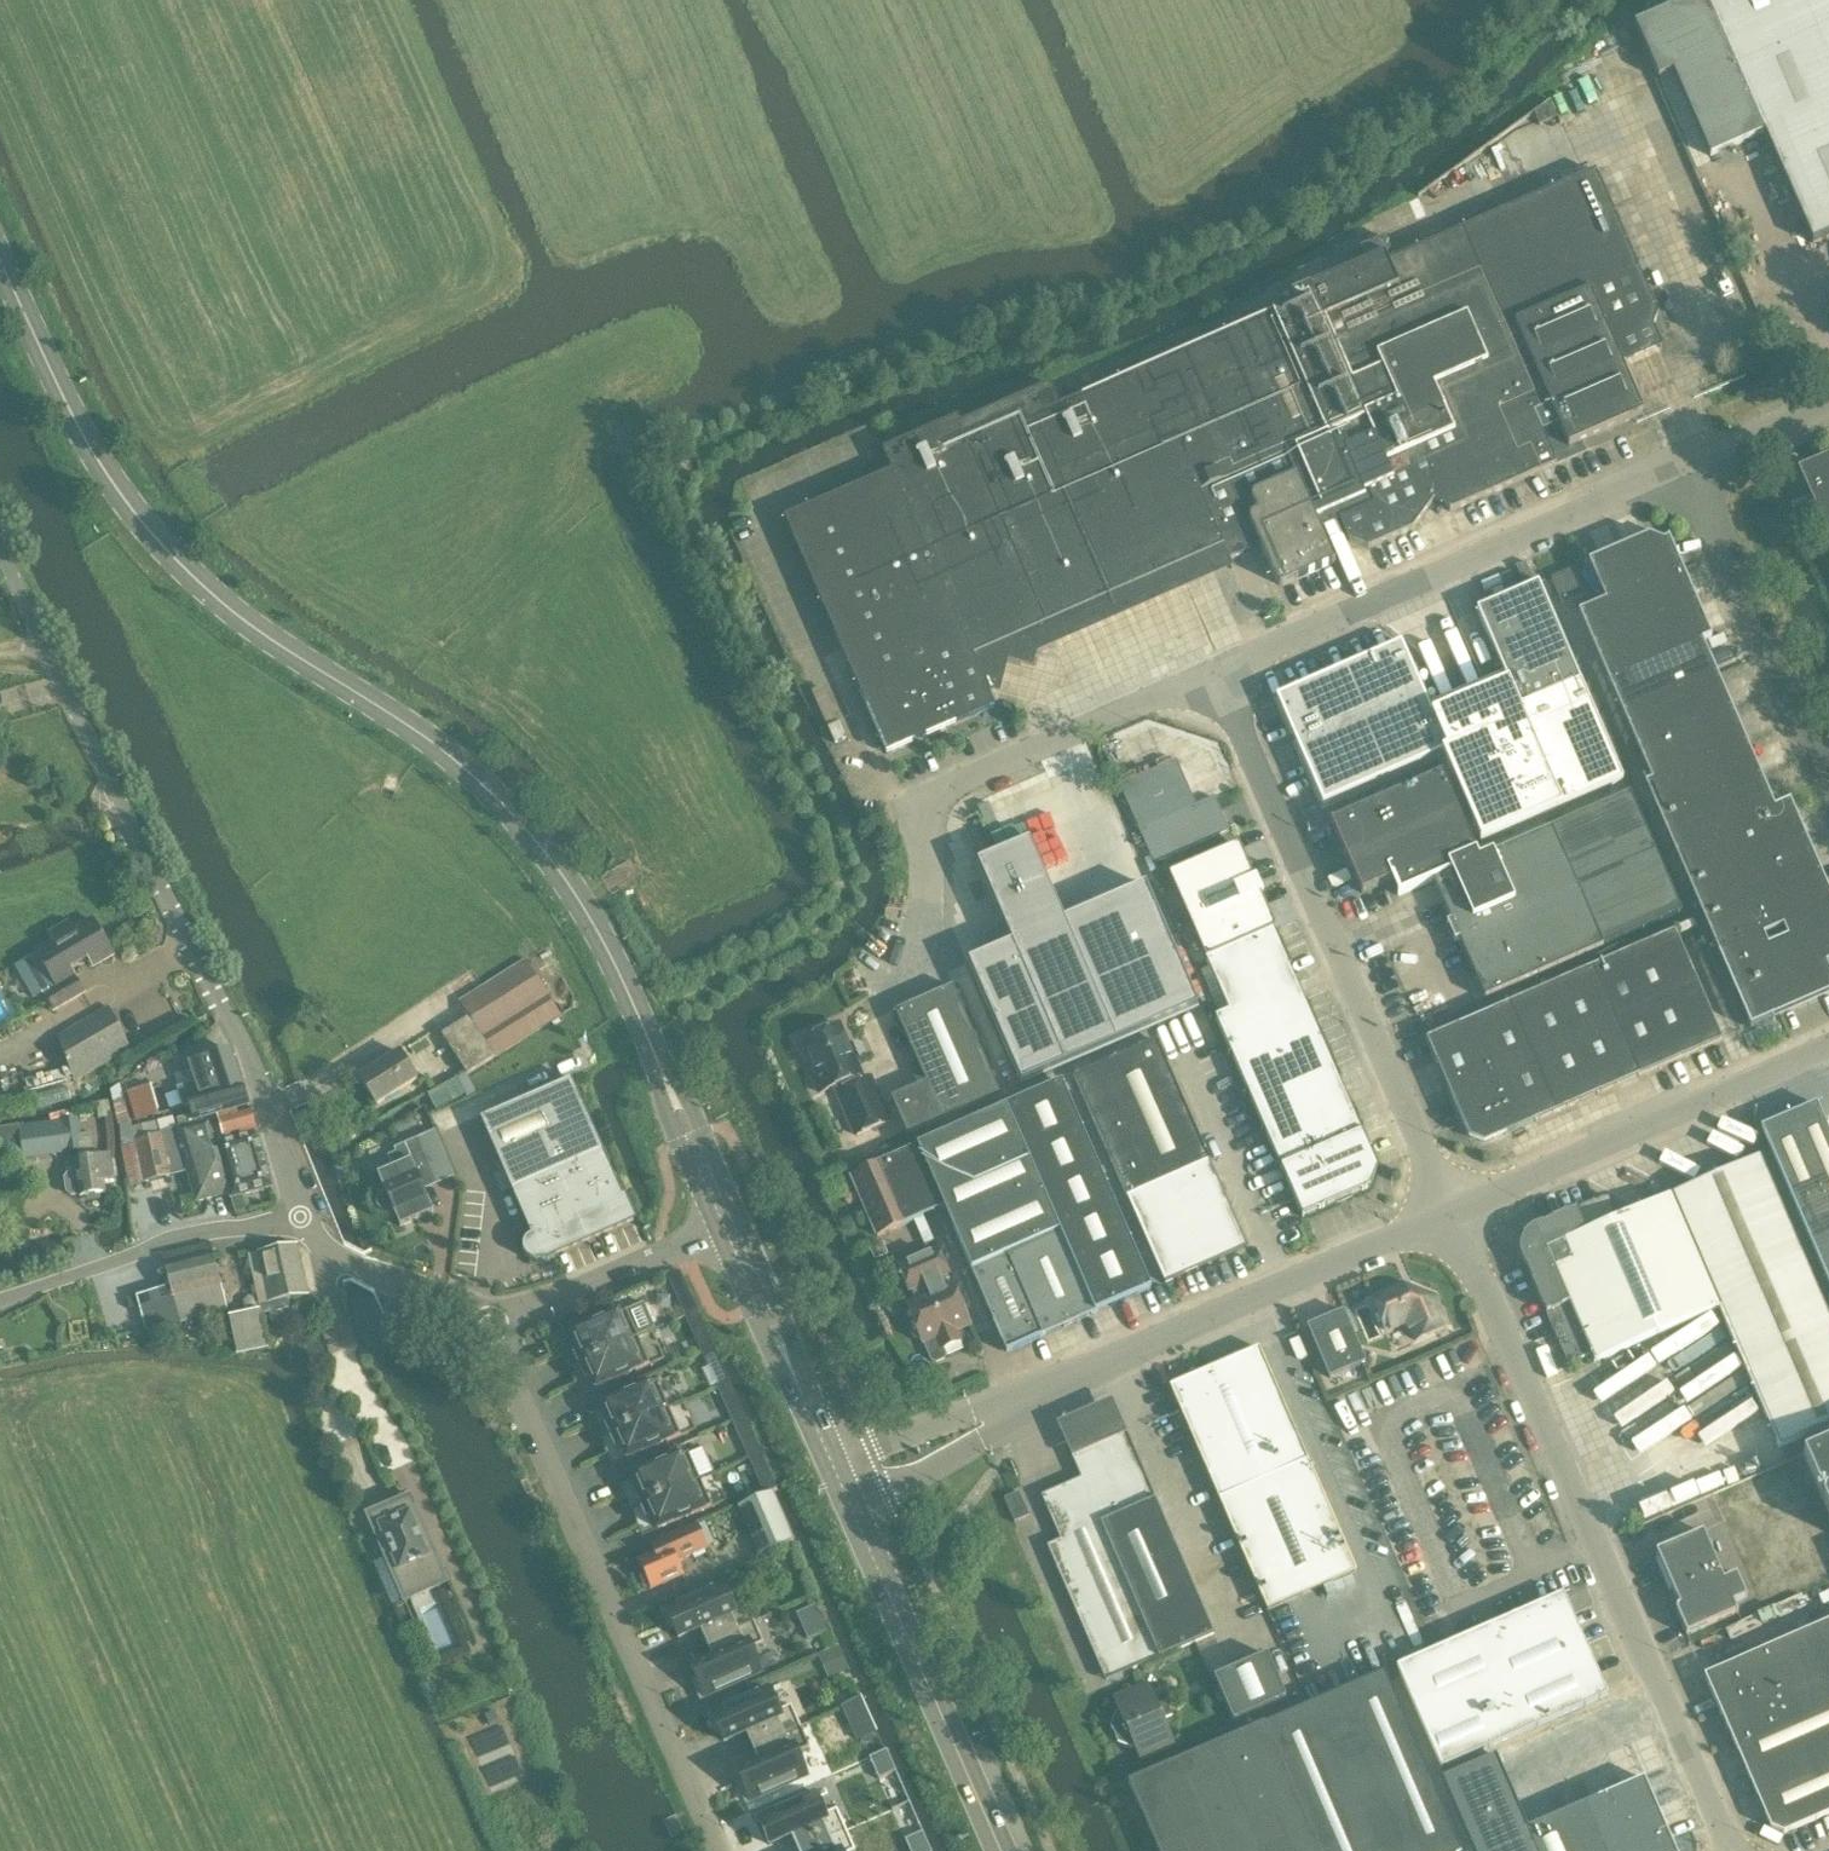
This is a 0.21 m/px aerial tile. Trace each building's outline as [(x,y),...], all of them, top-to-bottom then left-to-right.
[(1634,25),(1658,79),(1673,73),(1710,157),(1764,134),(1813,245),(1828,237),(1828,0),(1691,0),(1634,25)] [(1550,102),(1534,114),(1539,126),(1558,118),(1550,102)] [(1448,514),(1555,467),(1541,434),(1558,427),(1567,449),(1641,417),(1620,368),(1660,350),(1652,330),(1657,317),(1595,174),(1387,264),(1384,257),(1387,256),(1381,241),(1359,250),(1365,265),(1290,297),(1294,305),(1286,308),(1284,304),(1274,308),(1276,312),(1080,398),(1080,397),(1058,407),(1049,386),(959,426),(956,419),(881,452),(891,473),(783,520),(887,756),(912,745),(922,748),(926,738),(995,708),(989,696),(994,694),(1000,661),(1017,667),(1023,653),(1035,656),(1155,603),(1232,569),(1229,562),(1259,548),(1274,583),(1284,587),(1333,565),(1317,527),(1336,518),(1347,543),(1366,550),(1411,531),(1432,502),(1448,514)] [(1801,471),(1828,534),(1828,458),(1801,471)] [(1702,645),(1711,642),(1668,544),(1663,546),(1648,540),(1587,566),(1604,605),(1577,616),(1650,785),(1643,788),(1748,1031),(1772,1021),(1770,1016),(1828,990),(1828,899),(1793,816),(1788,805),(1774,812),(1702,645)] [(1561,607),(1586,596),(1575,570),(1550,580),(1561,607)] [(1536,586),(1476,612),(1507,684),(1430,718),(1399,647),(1277,700),(1304,763),(1322,805),(1442,753),(1480,842),(1621,781),(1536,586)] [(835,745),(846,740),(839,724),(828,729),(835,745)] [(1152,866),(1227,833),(1213,800),(1195,808),(1174,763),(1118,788),(1152,866)] [(1471,847),(1440,776),(1329,824),(1360,895),(1391,881),(1398,896),(1398,897),(1432,882),(1432,881),(1477,862),(1471,847)] [(1682,913),(1628,795),(1550,830),(1477,862),(1432,881),(1432,882),(1448,917),(1483,998),(1603,947),(1667,920),(1682,913)] [(968,963),(967,963),(968,964),(1022,1085),(1065,1066),(1083,1058),(1118,1043),(1198,1009),(1144,886),(1109,901),(1066,920),(1064,921),(1030,841),(1017,846),(976,864),(1011,944),(1004,947),(969,962),(968,963)] [(1166,876),(1197,943),(1264,915),(1234,847),(1166,876)] [(1362,1134),(1264,915),(1197,943),(1227,1013),(1213,1019),(1279,1169),(1362,1134)] [(93,967),(113,956),(93,920),(74,931),(69,923),(49,935),(54,943),(36,953),(57,988),(44,996),(54,1012),(85,994),(69,966),(86,956),(93,967)] [(1674,936),(1591,971),(1426,1043),(1450,1097),(1451,1097),(1464,1127),(1467,1126),(1471,1136),(1485,1139),(1492,1136),(1493,1139),(1504,1135),(1504,1136),(1720,1042),(1674,936)] [(464,1075),(559,1016),(525,961),(457,1003),(467,1018),(440,1035),(464,1075)] [(896,1014),(927,1084),(892,1099),(908,1136),(1000,1095),(952,988),(896,1014)] [(76,1027),(58,1037),(77,1082),(109,1064),(131,1050),(110,1008),(87,1021),(76,1027)] [(813,1079),(820,1095),(835,1088),(856,1137),(890,1122),(871,1078),(863,1082),(839,1027),(801,1043),(816,1078),(813,1079)] [(1165,1285),(1246,1249),(1155,1042),(1074,1078),(1165,1285)] [(196,1083),(177,1089),(183,1108),(185,1107),(189,1106),(232,1094),(243,1090),(231,1051),(227,1052),(190,1064),(196,1083)] [(375,1106),(416,1080),(399,1052),(357,1078),(375,1106)] [(66,1071),(30,1080),(34,1093),(69,1083),(66,1071)] [(535,1262),(537,1262),(556,1254),(633,1221),(571,1080),(480,1120),(530,1236),(529,1237),(527,1238),(526,1239),(525,1241),(524,1242),(523,1243),(523,1245),(523,1247),(522,1248),(523,1250),(523,1251),(523,1253),(524,1254),(525,1256),(526,1257),(527,1258),(529,1260),(532,1262),(535,1262)] [(943,1210),(1007,1352),(1041,1337),(1042,1338),(1095,1315),(1094,1314),(1150,1290),(1061,1083),(849,1179),(876,1239),(943,1210)] [(134,1122),(157,1115),(148,1086),(126,1093),(134,1122)] [(192,1116),(175,1120),(177,1128),(178,1128),(197,1124),(212,1120),(249,1110),(249,1109),(243,1090),(232,1094),(189,1106),(192,1116)] [(1815,1106),(1761,1130),(1828,1287),(1828,1139),(1815,1106)] [(249,1110),(212,1120),(218,1144),(256,1134),(249,1110)] [(197,1124),(178,1128),(189,1172),(187,1172),(196,1204),(228,1195),(227,1190),(214,1145),(218,1144),(212,1120),(197,1124)] [(59,1123),(38,1126),(34,1127),(19,1129),(19,1127),(0,1129),(0,1161),(23,1158),(23,1162),(37,1160),(76,1154),(77,1161),(73,1162),(75,1175),(67,1176),(64,1180),(66,1194),(70,1197),(78,1196),(78,1198),(106,1194),(104,1185),(114,1183),(113,1174),(110,1157),(109,1157),(101,1158),(100,1152),(92,1153),(90,1136),(79,1137),(77,1121),(59,1123)] [(130,1123),(119,1126),(121,1144),(121,1145),(139,1140),(158,1135),(154,1124),(132,1130),(130,1123)] [(139,1140),(121,1145),(129,1187),(147,1182),(187,1172),(189,1172),(178,1128),(177,1128),(158,1135),(139,1140)] [(450,1170),(453,1178),(454,1178),(434,1132),(394,1149),(396,1153),(394,1154),(393,1155),(392,1156),(391,1158),(391,1159),(390,1161),(390,1162),(391,1164),(391,1166),(392,1167),(393,1168),(377,1175),(384,1190),(379,1192),(381,1196),(380,1196),(378,1198),(378,1199),(377,1200),(377,1202),(376,1203),(377,1205),(377,1206),(378,1208),(379,1209),(380,1210),(381,1211),(383,1211),(384,1212),(386,1211),(388,1211),(389,1215),(394,1213),(400,1227),(434,1213),(421,1183),(450,1170)] [(218,1144),(214,1145),(227,1190),(228,1195),(230,1194),(235,1213),(245,1210),(241,1196),(271,1187),(270,1183),(256,1134),(218,1144)] [(1362,1134),(1279,1169),(1301,1218),(1369,1189),(1377,1168),(1362,1134)] [(1757,1158),(1616,1220),(1606,1197),(1535,1228),(1523,1259),(1569,1365),(1591,1355),(1594,1363),(1719,1309),(1779,1449),(1828,1427),(1828,1323),(1757,1158)] [(143,1317),(146,1331),(182,1322),(228,1312),(209,1243),(161,1256),(170,1287),(170,1288),(138,1297),(143,1317)] [(304,1286),(296,1246),(250,1255),(256,1287),(260,1304),(262,1316),(289,1310),(287,1299),(306,1295),(304,1286)] [(969,1326),(952,1288),(949,1289),(944,1277),(947,1276),(936,1251),(898,1267),(909,1292),(910,1292),(915,1304),(907,1308),(908,1312),(905,1314),(903,1318),(912,1339),(917,1341),(920,1339),(930,1362),(935,1364),(943,1361),(945,1356),(941,1347),(957,1340),(954,1333),(969,1326)] [(679,1270),(667,1273),(671,1282),(675,1293),(686,1288),(684,1282),(682,1277),(679,1270)] [(1416,1342),(1447,1328),(1434,1300),(1423,1305),(1418,1294),(1408,1298),(1403,1287),(1372,1301),(1385,1332),(1407,1322),(1416,1342)] [(625,1312),(572,1335),(578,1348),(572,1351),(578,1364),(637,1338),(655,1331),(644,1304),(626,1312),(625,1312)] [(238,1355),(268,1349),(260,1311),(230,1317),(238,1355)] [(1343,1313),(1307,1329),(1329,1379),(1365,1364),(1352,1334),(1358,1331),(1349,1311),(1343,1313)] [(707,1335),(696,1340),(702,1352),(709,1349),(713,1348),(707,1335)] [(637,1338),(578,1364),(584,1378),(589,1375),(595,1388),(649,1365),(637,1338)] [(709,1349),(702,1352),(706,1361),(717,1356),(714,1350),(713,1348),(709,1349)] [(1169,1388),(1218,1501),(1266,1612),(1355,1574),(1258,1350),(1169,1388)] [(609,1435),(668,1410),(656,1383),(603,1406),(609,1419),(604,1422),(609,1435)] [(1056,1424),(1071,1458),(1126,1434),(1111,1400),(1056,1424)] [(740,1409),(729,1414),(734,1423),(740,1421),(744,1419),(740,1409)] [(668,1410),(609,1435),(615,1449),(621,1446),(626,1459),(680,1436),(668,1410)] [(740,1421),(734,1423),(737,1431),(748,1426),(744,1419),(740,1421)] [(1214,1635),(1126,1434),(1071,1458),(1081,1479),(1041,1497),(1060,1542),(1047,1547),(1105,1681),(1132,1669),(1132,1670),(1214,1635)] [(1802,1457),(1828,1519),(1828,1445),(1802,1457)] [(640,1506),(699,1480),(688,1454),(634,1477),(640,1490),(634,1492),(640,1506)] [(771,1479),(760,1483),(765,1494),(776,1490),(771,1479)] [(699,1480),(640,1506),(646,1519),(652,1517),(658,1530),(711,1507),(699,1480)] [(771,1493),(738,1508),(760,1558),(794,1543),(771,1493)] [(1014,1523),(1028,1517),(1018,1494),(1005,1499),(1014,1523)] [(418,1535),(403,1499),(366,1515),(385,1559),(392,1556),(399,1570),(405,1567),(418,1595),(447,1583),(426,1532),(418,1535)] [(683,1575),(677,1563),(707,1550),(696,1524),(665,1538),(665,1539),(651,1545),(655,1555),(639,1562),(645,1574),(642,1576),(647,1588),(650,1586),(651,1589),(683,1575)] [(1736,1575),(1723,1581),(1703,1533),(1656,1553),(1679,1606),(1677,1607),(1677,1608),(1676,1609),(1676,1611),(1676,1612),(1676,1614),(1686,1636),(1737,1614),(1733,1604),(1746,1598),(1736,1575)] [(733,1608),(723,1585),(662,1612),(669,1629),(673,1627),(678,1639),(700,1629),(706,1644),(754,1623),(745,1603),(733,1608)] [(1441,1770),(1607,1697),(1563,1595),(1396,1668),(1441,1770)] [(815,1607),(798,1615),(801,1623),(819,1615),(815,1607)] [(1828,1815),(1828,1622),(1704,1677),(1768,1825),(1784,1834),(1828,1815)] [(706,1644),(713,1659),(691,1669),(696,1681),(693,1683),(700,1699),(761,1672),(751,1650),(763,1644),(754,1623),(706,1644)] [(848,1670),(838,1648),(822,1655),(832,1677),(848,1670)] [(1233,1723),(1286,1700),(1267,1655),(1213,1678),(1233,1723)] [(1384,1673),(1265,1725),(1129,1784),(1157,1850),(1460,1850),(1384,1673)] [(1164,1720),(1172,1717),(1168,1706),(1159,1710),(1148,1684),(1113,1700),(1118,1712),(1115,1713),(1110,1727),(1117,1744),(1132,1749),(1134,1748),(1140,1761),(1175,1746),(1164,1720)] [(800,1727),(791,1706),(779,1712),(769,1689),(707,1716),(715,1733),(719,1731),(724,1743),(746,1733),(752,1748),(759,1745),(800,1727)] [(860,1700),(843,1708),(851,1725),(868,1717),(860,1700)] [(807,1776),(797,1753),(809,1748),(800,1727),(759,1745),(752,1748),(759,1763),(737,1773),(742,1785),(738,1787),(745,1803),(807,1776)] [(885,1751),(869,1759),(879,1781),(896,1773),(887,1751),(885,1751)] [(1443,1780),(1473,1850),(1675,1850),(1671,1842),(1651,1796),(1644,1780),(1597,1800),(1597,1799),(1596,1800),(1527,1830),(1496,1757),(1443,1780)] [(755,1826),(761,1840),(765,1838),(770,1847),(791,1838),(797,1850),(802,1850),(846,1832),(837,1811),(825,1816),(815,1793),(757,1819),(759,1824),(755,1826)] [(846,1832),(802,1850),(855,1850),(846,1832)] [(905,1841),(909,1850),(930,1850),(922,1833),(905,1841)]
